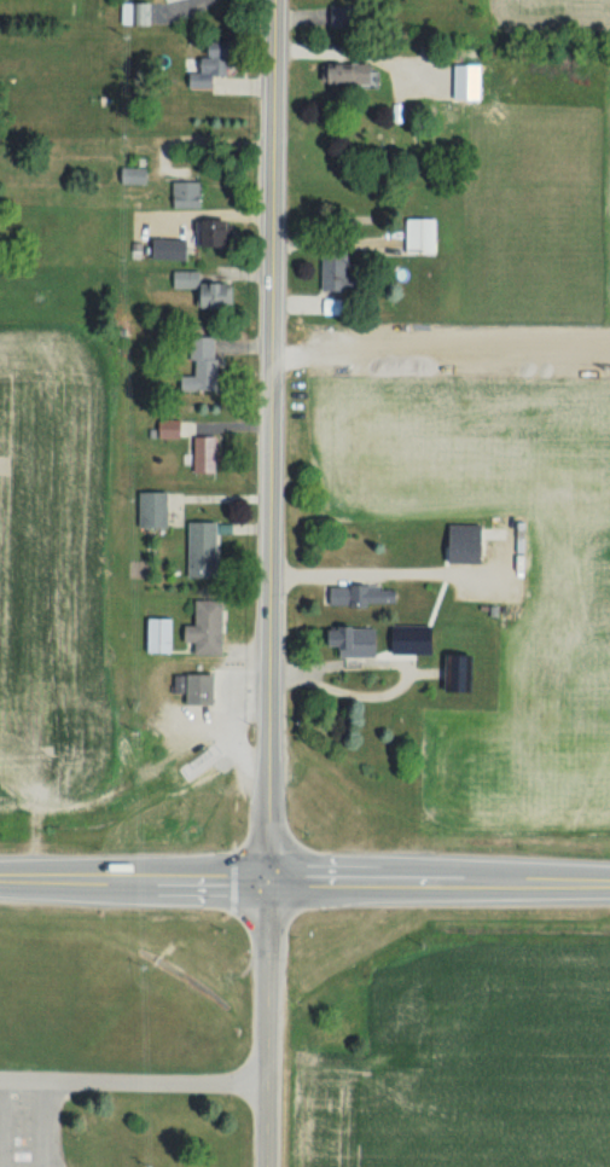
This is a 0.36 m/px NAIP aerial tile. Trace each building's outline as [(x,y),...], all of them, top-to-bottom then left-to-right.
[(123,4),(156,4),(156,25),(123,25),(123,4)] [(363,29),(363,7),(332,7),(332,29),(363,29)] [(182,88),(182,43),(244,43),(245,87),(182,88)] [(335,86),(378,86),(378,63),(335,63),(335,86)] [(126,167),(151,168),(150,185),(124,184),(126,167)] [(174,181),(204,181),(205,205),(175,205),(174,181)] [(441,253),(441,219),(412,219),(412,253),(441,253)] [(193,221),(231,221),(231,248),(194,248),(193,221)] [(153,238),(191,239),(190,260),(153,259),(153,238)] [(327,292),(359,292),(359,253),(327,253),(327,292)] [(174,269),(203,271),(203,284),(234,284),(233,308),(198,307),(198,290),(174,289),(174,269)] [(217,335),(219,387),(198,388),(198,335),(217,335)] [(159,419),(181,419),(181,436),(159,436),(159,419)] [(194,436),(219,435),(220,470),(196,471),(194,436)] [(143,492),(169,492),(168,527),(143,527),(143,492)] [(190,523),(221,523),(221,575),(190,575),(190,523)] [(489,523),(450,523),(450,562),(489,562),(489,523)] [(396,605),(396,585),(332,585),(332,605),(396,605)] [(226,654),(197,654),(199,599),(227,600),(226,654)] [(176,616),(176,652),(149,652),(149,615),(176,616)] [(385,655),(385,628),(333,628),(333,655),(385,655)] [(220,674),(220,706),(193,706),(193,693),(178,692),(179,677),(193,677),(193,674),(220,674)]
